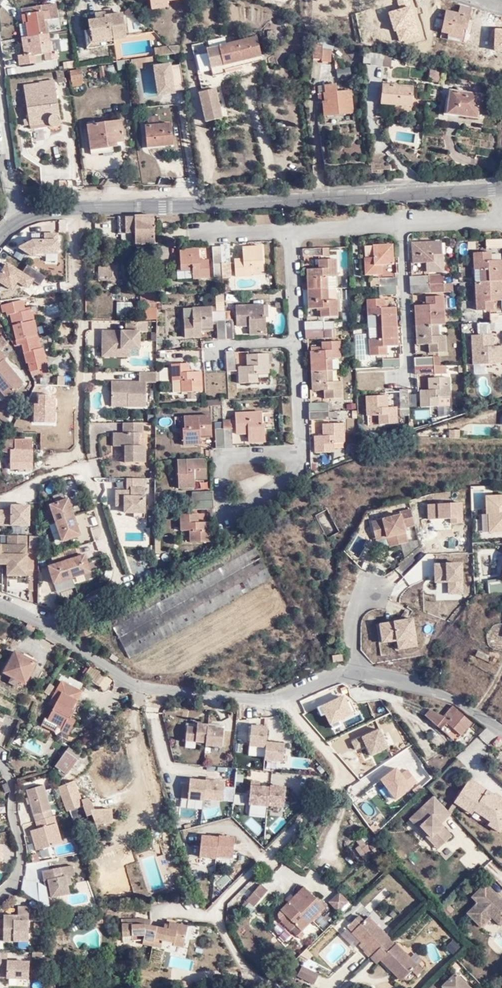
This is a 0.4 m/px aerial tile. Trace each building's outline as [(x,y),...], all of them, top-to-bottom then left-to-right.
[(63,18),(60,1),(27,6),(29,22),(33,22),(35,36),(27,37),(29,53),(23,54),(25,64),(38,62),(37,52),(42,51),(43,55),(48,55),(50,60),(62,59),(61,50),(57,50),(56,40),(54,40),(52,26),(49,26),(48,20),(63,18)] [(463,34),(466,21),(470,22),(473,6),(462,5),(461,12),(448,10),(443,30),(463,34)] [(120,37),(120,40),(133,38),(129,12),(112,14),(111,11),(99,12),(100,19),(94,20),(95,29),(97,40),(120,37)] [(27,37),(35,36),(33,22),(29,22),(26,23),(27,37)] [(120,44),(120,40),(120,37),(97,40),(95,29),(90,30),(92,47),(120,44)] [(262,55),(258,38),(207,47),(211,74),(226,72),(225,62),(262,55)] [(202,86),(213,84),(211,74),(207,47),(206,40),(192,43),(202,86)] [(159,45),(160,54),(182,51),(174,43),(159,45)] [(314,57),(322,58),(323,49),(323,45),(315,45),(314,57)] [(332,50),(323,49),(322,58),(322,60),(332,60),(332,50)] [(365,58),(373,59),(373,56),(373,51),(366,50),(365,58)] [(384,57),(384,64),(393,65),(394,55),(385,52),(384,57)] [(225,62),(226,72),(263,65),(262,55),(225,62)] [(150,62),(149,56),(135,59),(136,66),(142,65),(150,64),(150,62)] [(384,64),(384,57),(373,56),(373,59),(373,63),(384,64)] [(176,95),(175,88),(182,88),(180,64),(155,66),(157,96),(176,95)] [(88,66),(76,68),(80,87),(89,85),(88,78),(90,77),(88,66)] [(336,68),(337,77),(351,76),(350,67),(336,68)] [(440,75),(432,74),(431,82),(439,82),(440,75)] [(51,114),(52,120),(57,122),(63,122),(66,119),(60,79),(46,82),(47,90),(30,93),(33,117),(51,114)] [(325,114),(355,112),(353,88),(339,89),(338,81),(326,83),(326,90),(324,91),(325,99),(323,100),(325,114)] [(413,105),(415,87),(384,84),(382,101),(413,105)] [(205,120),(223,115),(216,86),(199,90),(205,120)] [(480,117),(481,93),(450,92),(448,115),(480,117)] [(173,146),(172,124),(160,125),(160,116),(148,116),(149,125),(149,131),(146,131),(147,147),(164,146),(173,146)] [(132,139),(129,117),(94,121),(96,148),(123,145),(123,140),(132,139)] [(155,216),(121,218),(121,233),(137,233),(138,243),(155,243),(156,230),(160,229),(160,224),(156,225),(155,216)] [(31,239),(17,246),(31,255),(37,252),(37,250),(44,250),(44,252),(56,252),(56,248),(53,248),(53,244),(56,243),(56,232),(43,232),(43,239),(31,239)] [(487,237),(487,245),(501,244),(501,236),(487,237)] [(442,251),(441,239),(411,241),(413,261),(426,261),(427,270),(443,268),(442,258),(442,251)] [(218,244),(214,245),(216,276),(223,276),(224,271),(230,271),(229,262),(231,261),(229,244),(228,244),(228,242),(218,242),(218,244)] [(395,263),(393,242),(374,244),(375,256),(366,257),(367,274),(384,272),(384,263),(395,263)] [(261,244),(244,244),(244,257),(236,258),(237,275),(254,275),(254,270),(263,270),(261,244)] [(304,255),(330,253),(329,245),(303,247),(304,255)] [(201,259),(200,247),(182,248),(183,268),(194,268),(194,277),(211,276),(211,258),(201,259)] [(491,251),(474,251),(475,267),(481,267),(482,280),(477,280),(479,307),(496,306),(495,299),(501,298),(501,259),(492,259),(491,251)] [(328,275),(335,275),(338,274),(337,258),(319,259),(320,266),(308,268),(308,280),(309,289),(310,306),(321,305),(322,315),(340,314),(339,299),(337,299),(330,300),(328,275)] [(0,273),(0,282),(10,288),(15,280),(26,287),(31,279),(40,284),(45,276),(26,264),(21,273),(6,263),(0,273)] [(100,282),(110,282),(109,266),(100,266),(100,282)] [(117,266),(109,266),(110,282),(118,282),(117,266)] [(180,277),(194,277),(194,268),(183,268),(180,268),(180,277)] [(444,289),(443,282),(442,273),(411,275),(412,291),(444,289)] [(337,299),(335,275),(328,275),(330,300),(337,299)] [(397,292),(396,276),(380,277),(381,293),(397,292)] [(453,281),(443,282),(444,289),(453,289),(453,281)] [(158,303),(159,286),(142,287),(141,302),(158,303)] [(218,305),(219,329),(220,337),(235,336),(235,318),(227,318),(226,294),(217,295),(218,305)] [(440,334),(440,322),(439,311),(445,311),(444,295),(427,296),(427,303),(415,304),(418,342),(430,341),(430,350),(447,349),(446,334),(440,334)] [(379,336),(371,337),(371,353),(388,352),(388,344),(400,343),(397,305),(386,305),(385,297),(368,298),(369,314),(378,313),(378,325),(379,336)] [(28,310),(26,298),(4,301),(6,314),(13,313),(17,338),(38,334),(36,319),(28,320),(26,311),(28,310)] [(47,314),(61,311),(58,299),(44,302),(47,314)] [(264,303),(238,304),(238,324),(251,324),(251,333),(267,331),(267,316),(265,315),(264,303)] [(135,321),(135,304),(118,305),(118,321),(135,321)] [(34,310),(28,310),(26,311),(28,320),(36,319),(35,313),(41,311),(39,305),(33,306),(34,310)] [(214,329),(212,306),(185,308),(187,336),(202,336),(202,330),(214,329)] [(158,318),(158,308),(147,308),(146,318),(158,318)] [(492,313),(492,320),(489,321),(490,328),(501,327),(501,312),(492,313)] [(333,320),(306,322),(307,336),(337,335),(337,328),(334,328),(333,320)] [(147,321),(128,322),(127,332),(103,332),(103,350),(121,350),(121,358),(130,358),(131,350),(139,350),(140,333),(147,333),(147,321)] [(371,326),(371,337),(379,336),(378,325),(371,326)] [(367,333),(354,334),(356,360),(369,359),(367,333)] [(473,335),(474,348),(475,362),(501,360),(501,345),(495,346),(493,333),(473,335)] [(40,345),(38,334),(17,338),(18,344),(24,343),(28,361),(30,361),(32,368),(46,366),(42,344),(40,345)] [(322,346),(311,346),(313,387),(325,388),(326,396),(344,395),(344,379),(334,379),(333,355),(342,354),(342,340),(322,341),(322,346)] [(206,355),(206,347),(187,348),(187,356),(206,355)] [(4,396),(20,383),(3,360),(5,358),(0,351),(0,391),(4,396)] [(274,352),(249,353),(250,365),(241,366),(242,381),(260,381),(260,372),(271,371),(271,361),(274,360),(274,352)] [(440,364),(439,355),(417,357),(418,373),(435,372),(447,371),(446,363),(440,364)] [(401,366),(400,357),(384,358),(385,366),(401,366)] [(175,391),(204,389),(203,372),(191,372),(191,362),(173,363),(175,391)] [(147,381),(157,381),(157,371),(139,371),(139,380),(112,380),(111,400),(128,400),(128,406),(147,406),(147,381)] [(440,396),(451,395),(450,375),(429,377),(430,389),(421,390),(422,405),(440,403),(440,396)] [(40,406),(46,392),(35,387),(28,400),(40,406)] [(409,388),(402,388),(403,414),(411,414),(409,388)] [(55,396),(46,392),(40,406),(48,410),(55,396)] [(390,394),(369,395),(370,413),(380,413),(381,422),(399,421),(398,405),(391,405),(390,394)] [(450,402),(451,395),(440,396),(440,403),(450,402)] [(231,397),(222,398),(223,407),(232,406),(231,397)] [(329,417),(329,401),(310,402),(311,418),(329,417)] [(264,411),(238,412),(239,431),(250,431),(251,439),(267,439),(267,435),(266,421),(265,421),(264,411)] [(211,414),(185,415),(185,425),(184,425),(185,444),(202,443),(202,436),(213,435),(211,414)] [(223,417),(224,419),(224,427),(233,427),(233,417),(223,417)] [(224,419),(216,420),(218,445),(234,444),(233,427),(224,427),(224,419)] [(345,421),(325,423),(325,435),(316,435),(317,450),(334,448),(334,441),(346,439),(345,421)] [(144,432),(144,422),(124,422),(124,432),(115,432),(115,445),(122,445),(126,445),(126,453),(126,461),(145,462),(146,444),(140,444),(140,431),(144,432)] [(449,438),(460,438),(460,430),(449,430),(449,438)] [(6,441),(1,453),(11,455),(10,471),(33,471),(32,442),(21,441),(6,441)] [(56,457),(56,449),(42,449),(43,458),(56,457)] [(207,457),(179,459),(181,487),(196,487),(195,479),(208,477),(207,457)] [(134,512),(145,512),(146,479),(128,479),(128,486),(131,486),(131,492),(118,492),(117,505),(126,505),(125,512),(134,512)] [(491,532),(501,531),(501,496),(487,497),(488,514),(490,514),(491,532)] [(48,506),(61,545),(82,538),(68,499),(48,506)] [(463,522),(463,505),(426,506),(426,522),(463,522)] [(378,551),(419,539),(411,511),(370,523),(378,551)] [(200,513),(182,514),(183,530),(192,529),(192,540),(212,539),(211,521),(200,521),(200,513)] [(274,573),(252,533),(112,616),(133,655),(274,573)] [(24,536),(4,535),(3,545),(0,544),(0,562),(3,562),(3,574),(22,575),(24,536)] [(47,567),(54,587),(92,575),(86,555),(47,567)] [(463,564),(435,564),(435,598),(463,598),(463,564)] [(34,624),(25,619),(22,624),(30,629),(34,624)] [(82,638),(92,632),(85,619),(75,626),(82,638)] [(415,620),(379,623),(381,645),(393,644),(394,650),(417,648),(415,620)] [(481,649),(478,648),(475,654),(496,663),(496,662),(498,657),(481,649)] [(26,683),(38,660),(18,649),(6,669),(14,674),(12,679),(20,684),(22,681),(26,683)] [(331,653),(332,662),(341,659),(340,652),(331,653)] [(114,680),(91,666),(84,676),(107,691),(114,680)] [(64,690),(81,699),(85,690),(64,679),(52,702),(57,704),(64,690)] [(81,699),(64,690),(57,704),(49,720),(61,725),(64,727),(63,730),(71,734),(79,718),(74,715),(78,709),(76,708),(81,699)] [(443,718),(448,722),(460,734),(470,722),(453,706),(445,714),(427,708),(423,714),(436,726),(443,718)] [(61,725),(49,720),(47,718),(44,724),(58,731),(61,725)] [(440,729),(448,722),(443,718),(436,726),(440,729)] [(197,727),(186,726),(185,742),(205,744),(205,747),(224,749),(224,727),(197,724),(197,727)] [(269,727),(250,726),(248,746),(265,747),(264,760),(284,762),(285,743),(268,740),(269,727)] [(380,729),(351,741),(362,766),(391,753),(380,729)] [(80,755),(69,747),(55,766),(66,774),(80,755)] [(379,782),(395,802),(423,781),(407,760),(379,782)] [(225,780),(189,778),(187,799),(224,801),(225,780)] [(457,801),(475,814),(477,811),(493,821),(491,825),(501,833),(501,797),(498,794),(497,795),(473,779),(457,801)] [(84,808),(81,800),(73,780),(57,786),(69,815),(84,808)] [(27,789),(37,821),(54,816),(43,784),(27,789)] [(287,786),(250,784),(249,805),(286,807),(287,786)] [(354,787),(348,791),(356,802),(363,797),(354,787)] [(453,813),(437,795),(413,817),(439,847),(453,835),(442,823),(453,813)] [(85,798),(81,800),(84,808),(69,815),(73,824),(90,817),(89,815),(94,813),(98,823),(116,816),(110,803),(93,810),(91,804),(85,798)] [(37,821),(36,821),(38,828),(31,831),(38,850),(63,841),(55,815),(54,816),(37,821)] [(234,837),(201,835),(199,857),(233,859),(234,837)] [(376,853),(367,842),(362,846),(371,856),(376,853)] [(73,865),(43,871),(46,886),(51,887),(53,896),(71,893),(70,885),(74,884),(72,876),(75,874),(73,865)] [(472,897),(478,903),(468,914),(481,927),(491,917),(501,926),(501,924),(501,901),(486,884),(472,897)] [(259,887),(244,903),(251,910),(266,894),(259,887)] [(322,910),(302,889),(294,897),(282,909),(277,914),(297,935),(322,910)] [(335,916),(346,906),(337,895),(326,906),(335,916)] [(19,902),(19,916),(30,916),(30,902),(19,902)] [(0,920),(0,937),(5,938),(5,940),(30,940),(30,916),(19,916),(6,916),(6,919),(0,920)] [(389,939),(367,917),(363,921),(358,916),(349,926),(353,931),(351,933),(362,942),(359,945),(365,951),(363,952),(377,964),(381,962),(401,981),(416,966),(396,946),(394,948),(387,941),(389,939)] [(165,928),(160,927),(142,921),(142,917),(132,919),(132,923),(129,924),(128,921),(117,923),(119,935),(128,935),(129,939),(139,938),(139,942),(156,947),(158,940),(170,942),(169,946),(178,948),(184,926),(167,921),(166,924),(165,928)] [(447,946),(453,954),(461,948),(455,941),(447,946)] [(6,975),(5,982),(28,984),(29,963),(7,962),(7,953),(0,952),(0,974),(6,975)] [(317,975),(301,968),(297,977),(314,985),(317,975)] [(456,974),(442,987),(443,987),(470,987),(456,974)]
